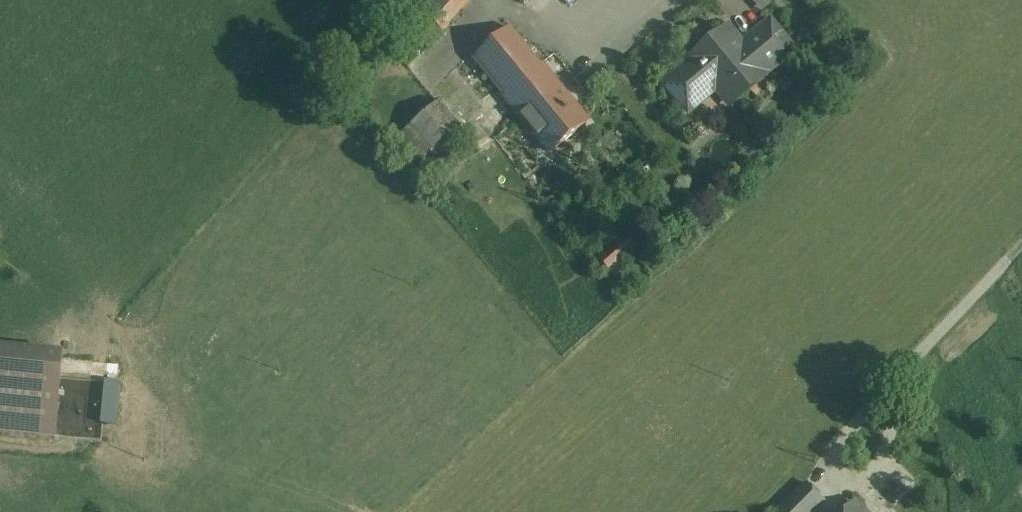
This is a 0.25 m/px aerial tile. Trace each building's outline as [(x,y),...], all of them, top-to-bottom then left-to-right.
[(418,12),(445,36),(477,0),(428,0),(418,12)] [(525,12),(535,0),(512,0),(525,12)] [(763,16),(774,7),(768,0),(750,0),(763,16)] [(473,59),(504,96),(541,65),(511,28),(473,59)] [(686,68),(666,85),(689,113),(721,86),(736,104),(743,99),(757,88),(754,85),(765,76),(767,79),(769,78),(767,75),(794,52),(775,29),(744,55),(738,47),(741,44),(728,29),(691,59),(695,64),(688,70),(686,68)] [(541,65),(504,96),(551,154),(589,123),(541,65)] [(441,106),(394,144),(413,168),(460,129),(441,106)] [(629,232),(600,254),(607,263),(636,241),(629,232)] [(607,264),(616,277),(651,253),(642,240),(607,264)] [(61,377),(62,359),(0,353),(0,371),(61,377)] [(0,371),(0,429),(55,435),(61,377),(0,371)] [(779,511),(815,511),(825,502),(807,484),(779,511)] [(847,511),(863,511),(855,504),(847,511)]
